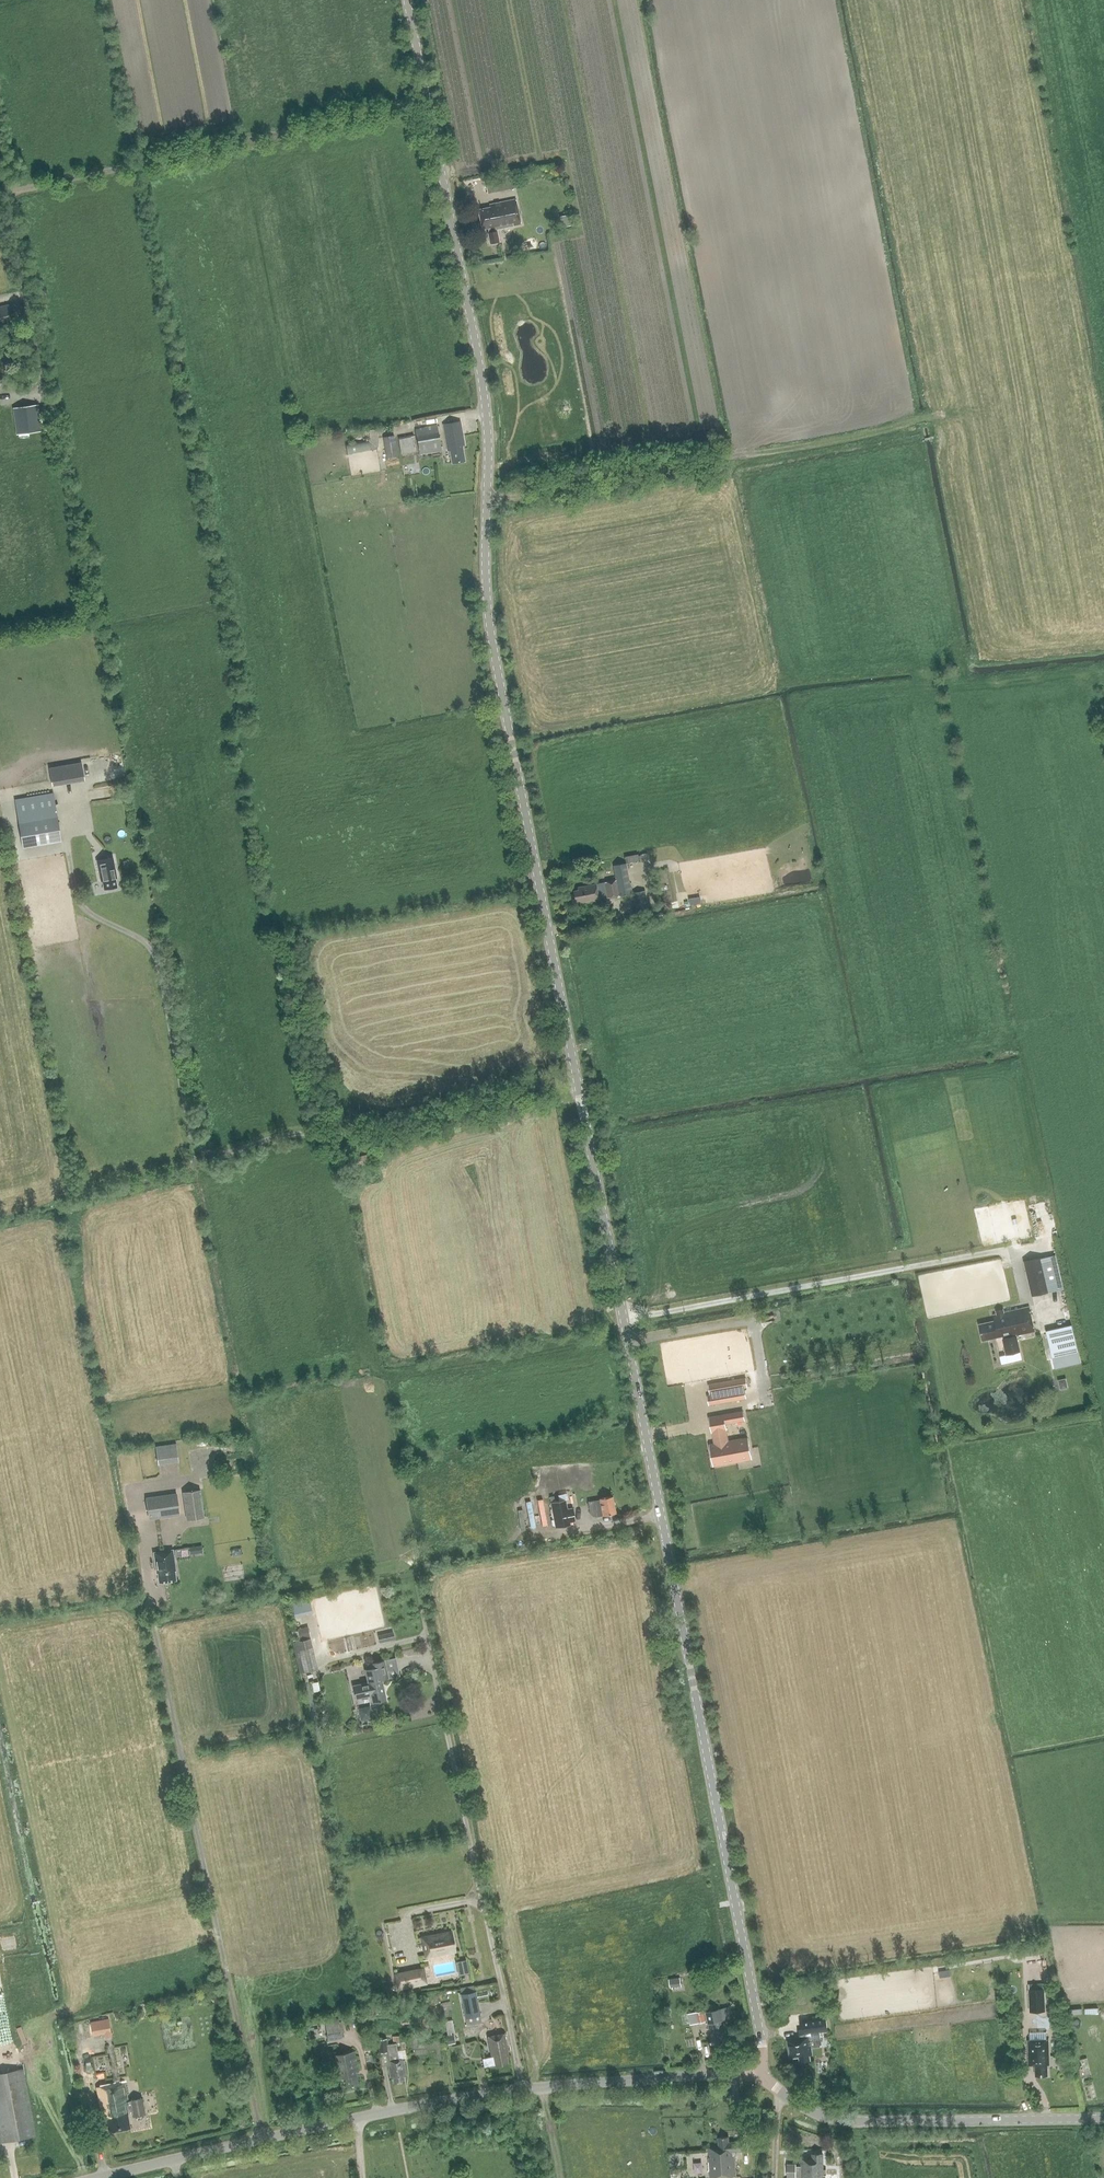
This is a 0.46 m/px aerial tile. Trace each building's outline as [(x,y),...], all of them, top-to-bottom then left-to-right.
[(485,180),(486,191),(513,188),(512,179),(504,180),(504,178),(485,180)] [(496,229),(520,224),(515,199),(490,205),(490,207),(478,210),(482,230),(487,228),(488,233),(487,233),(490,244),(499,242),(496,229)] [(0,306),(0,328),(17,324),(12,304),(0,306)] [(13,408),(16,434),(41,431),(37,405),(13,408)] [(452,463),(465,461),(462,445),(464,445),(460,421),(443,424),(448,451),(450,451),(452,463)] [(415,429),(419,455),(441,451),(437,426),(415,429)] [(346,445),(347,454),(377,449),(378,439),(377,429),(364,431),(366,442),(346,445)] [(394,435),(383,438),(387,459),(398,457),(394,435)] [(406,474),(415,473),(415,463),(406,463),(406,474)] [(52,793),(15,799),(22,847),(60,841),(52,793)] [(636,853),(624,855),(625,861),(637,860),(636,853)] [(117,878),(113,857),(97,861),(101,881),(117,878)] [(613,865),(615,881),(577,888),(578,890),(573,891),(574,901),(579,901),(580,903),(632,894),(626,863),(613,865)] [(670,880),(668,871),(657,873),(659,883),(670,880)] [(634,918),(649,915),(647,908),(633,911),(634,918)] [(1032,1297),(1049,1293),(1041,1259),(1024,1263),(1032,1297)] [(1016,1336),(1035,1332),(1029,1308),(1003,1313),(1003,1310),(996,1312),(996,1315),(993,1316),(995,1322),(979,1325),(982,1341),(1002,1337),(1002,1339),(1002,1340),(1006,1356),(1020,1352),(1016,1336)] [(1052,1358),(1078,1352),(1075,1339),(1049,1344),(1052,1358)] [(707,1396),(709,1405),(746,1398),(744,1388),(747,1387),(745,1378),(708,1385),(710,1395),(707,1396)] [(1060,1390),(1068,1388),(1066,1378),(1058,1380),(1060,1390)] [(743,1412),(727,1414),(729,1423),(744,1420),(743,1412)] [(724,1415),(709,1418),(712,1432),(713,1432),(715,1444),(710,1445),(713,1466),(751,1459),(748,1438),(728,1442),(725,1430),(726,1430),(725,1423),(724,1415)] [(156,1463),(177,1461),(175,1442),(154,1444),(156,1463)] [(204,1517),(200,1490),(182,1492),(187,1520),(204,1517)] [(176,1493),(146,1498),(149,1519),(180,1515),(176,1493)] [(599,1500),(595,1501),(589,1502),(591,1514),(593,1516),(597,1517),(616,1514),(613,1496),(599,1499),(599,1500)] [(550,1502),(555,1528),(570,1525),(569,1522),(575,1521),(572,1508),(567,1509),(565,1500),(550,1502)] [(175,1558),(205,1553),(203,1544),(174,1549),(175,1558)] [(173,1583),(173,1580),(172,1575),(173,1575),(170,1554),(151,1557),(154,1572),(155,1572),(157,1586),(173,1583)] [(305,1627),(297,1629),(300,1639),(308,1637),(305,1627)] [(395,1639),(393,1631),(378,1635),(380,1643),(395,1639)] [(318,1669),(310,1638),(292,1642),(300,1673),(318,1669)] [(366,1670),(367,1676),(368,1682),(353,1686),(356,1699),(371,1695),(373,1703),(386,1700),(381,1680),(388,1678),(384,1661),(371,1664),(372,1668),(366,1670)] [(358,1707),(360,1720),(372,1718),(370,1705),(358,1707)] [(455,1951),(452,1932),(422,1938),(425,1957),(455,1951)] [(1040,1953),(1039,1947),(1017,1950),(1018,1956),(1040,1953)] [(424,1968),(394,1973),(397,1990),(427,1984),(424,1968)] [(680,1977),(669,1979),(670,1987),(681,1986),(680,1977)] [(1044,1988),(1028,1989),(1029,2012),(1045,2011),(1044,1988)] [(475,1991),(460,1994),(465,2019),(480,2016),(475,1991)] [(380,2013),(379,2005),(366,2006),(367,2015),(380,2013)] [(723,2020),(730,2019),(728,2007),(706,2012),(712,2042),(715,2042),(716,2046),(726,2044),(725,2040),(727,2039),(723,2020)] [(704,2011),(689,2013),(691,2025),(706,2022),(704,2011)] [(410,2020),(402,2021),(403,2025),(417,2022),(416,2014),(409,2015),(410,2020)] [(338,2018),(325,2020),(328,2041),(342,2038),(341,2032),(343,2032),(341,2020),(338,2021),(338,2018)] [(821,2038),(820,2032),(827,2031),(826,2018),(802,2022),(801,2022),(802,2030),(798,2030),(799,2037),(787,2039),(790,2056),(791,2058),(799,2057),(800,2061),(810,2060),(810,2056),(812,2055),(810,2040),(821,2038)] [(112,2036),(108,2019),(90,2022),(93,2035),(104,2033),(105,2038),(112,2036)] [(495,2065),(507,2063),(505,2053),(507,2052),(504,2033),(487,2037),(491,2056),(493,2055),(495,2065)] [(371,2035),(363,2036),(365,2050),(373,2049),(371,2035)] [(396,2041),(396,2042),(400,2042),(401,2049),(406,2048),(405,2041),(401,2042),(401,2040),(405,2039),(404,2035),(392,2036),(393,2041),(396,2041)] [(454,2035),(446,2036),(447,2045),(455,2043),(454,2035)] [(403,2076),(406,2076),(403,2059),(398,2059),(396,2043),(388,2044),(387,2038),(377,2040),(379,2053),(388,2052),(389,2061),(387,2062),(390,2078),(393,2078),(393,2082),(404,2081),(403,2076)] [(1028,2041),(1028,2066),(1035,2065),(1035,2076),(1047,2076),(1047,2065),(1049,2065),(1048,2040),(1028,2041)] [(334,2056),(339,2078),(345,2077),(347,2087),(358,2085),(356,2072),(358,2072),(354,2052),(334,2056)] [(36,2135),(23,2068),(0,2072),(0,2142),(36,2135)] [(130,2127),(127,2114),(132,2113),(133,2117),(145,2115),(142,2097),(130,2100),(130,2101),(128,2101),(125,2082),(96,2088),(102,2118),(106,2117),(108,2131),(130,2127)] [(734,2152),(741,2151),(740,2141),(729,2142),(728,2137),(718,2138),(719,2147),(708,2148),(710,2177),(735,2176),(734,2152)] [(787,2177),(796,2177),(799,2177),(825,2177),(825,2170),(823,2170),(823,2154),(812,2154),(812,2159),(802,2159),(801,2167),(796,2167),(796,2164),(787,2164),(787,2177)]
